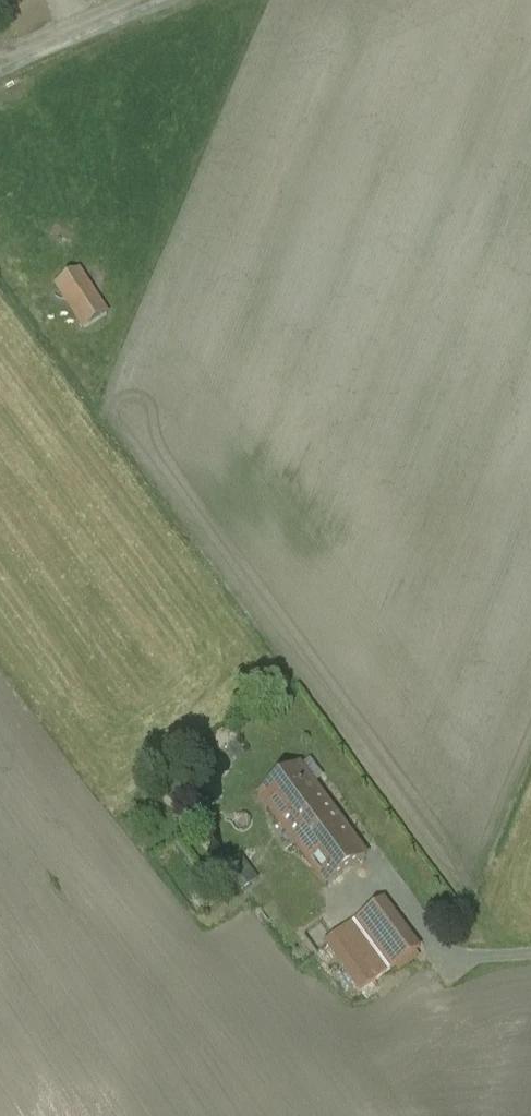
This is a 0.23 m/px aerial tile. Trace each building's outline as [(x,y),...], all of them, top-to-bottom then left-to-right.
[(20,0),(0,0),(0,12),(20,0)] [(108,314),(79,268),(56,283),(85,328),(108,314)] [(366,857),(298,765),(260,793),(328,885),(366,857)] [(178,783),(166,793),(173,801),(185,791),(178,783)] [(242,859),(227,869),(242,890),(257,879),(242,859)] [(383,899),(354,920),(391,969),(391,970),(420,949),(383,899)] [(354,920),(325,942),(361,992),(391,969),(354,920)]
